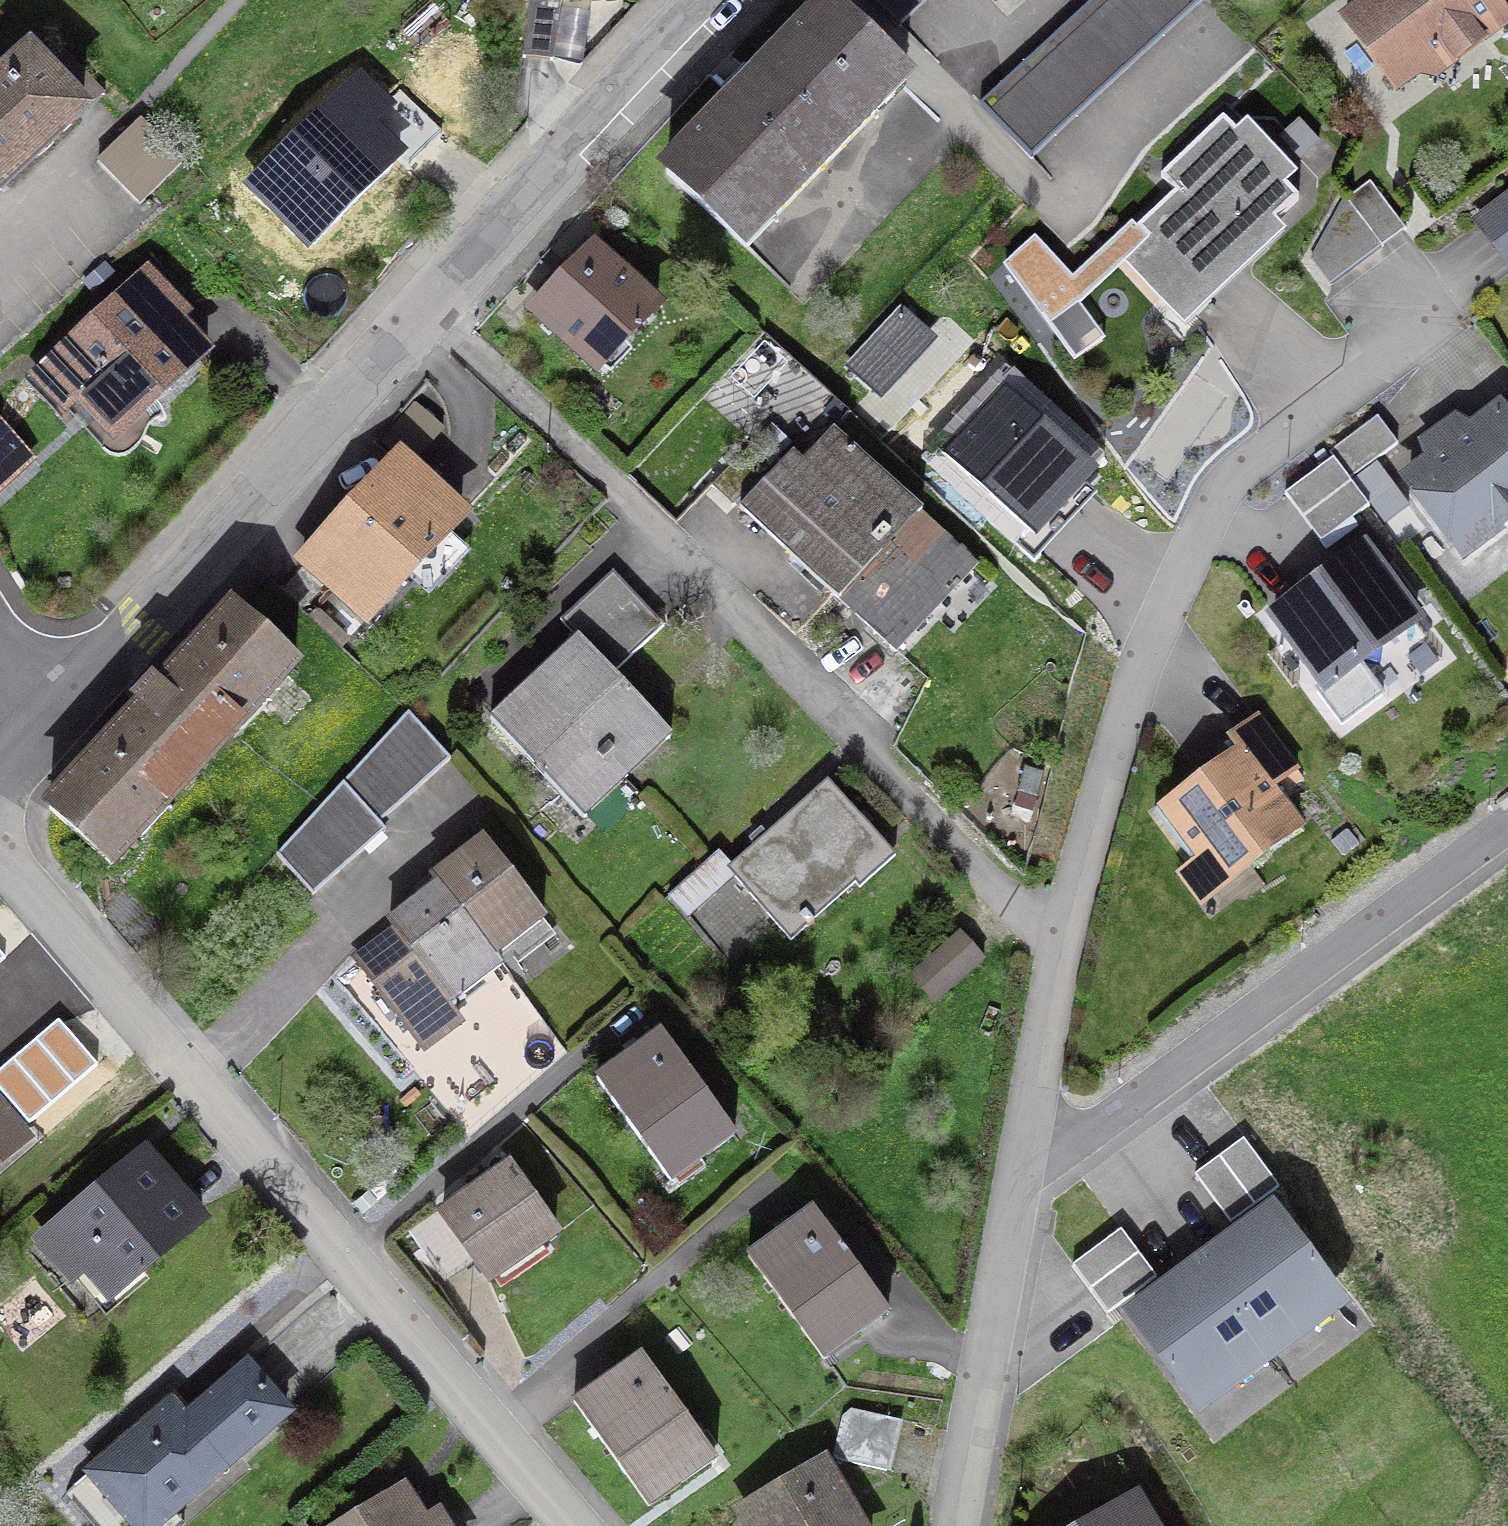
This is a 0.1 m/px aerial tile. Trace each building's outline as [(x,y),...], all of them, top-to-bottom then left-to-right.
[(523,56),(552,60),(560,1),(550,0),(531,0),(523,56)] [(900,26),(929,0),(873,0),(900,26)] [(990,112),(1033,158),(1203,0),(1111,0),(990,112)] [(1382,7),(1366,5),(1345,21),(1395,88),(1448,49),(1446,38),(1463,26),(1471,27),(1480,40),(1507,21),(1492,0),(1383,0),(1382,7)] [(736,102),(668,173),(737,240),(763,212),(772,221),(878,112),(869,104),(895,76),(826,9),(757,81),(744,68),(723,89),(736,102)] [(104,94),(64,51),(40,73),(28,60),(0,88),(0,192),(104,94)] [(360,83),(255,187),(310,243),(416,138),(360,83)] [(1137,228),(1147,238),(1125,259),(1186,325),(1211,302),(1201,291),(1299,200),(1223,119),(1161,176),(1175,192),(1137,228)] [(181,163),(140,121),(98,162),(139,205),(181,163)] [(1345,199),(1311,261),(1330,286),(1405,230),(1369,182),(1345,199)] [(655,309),(594,249),(534,311),(597,371),(655,309)] [(202,350),(175,321),(181,315),(149,280),(151,275),(49,369),(54,369),(114,433),(113,437),(208,349),(202,350)] [(1015,380),(943,458),(1036,545),(1100,475),(1042,421),(1049,412),(1015,380)] [(443,429),(415,404),(381,442),(409,467),(443,429)] [(1409,479),(1464,552),(1507,520),(1507,424),(1499,411),(1409,479)] [(1333,459),(1348,480),(1397,444),(1377,416),(1328,452),(1333,459)] [(742,509),(849,609),(930,522),(833,430),(802,463),(793,454),(742,509)] [(753,443),(711,486),(733,507),(774,464),(753,443)] [(1369,507),(1348,480),(1333,459),(1285,495),(1321,543),(1369,507)] [(458,520),(398,462),(282,590),(303,609),(328,582),(367,617),(458,520)] [(976,565),(930,522),(849,609),(895,652),(976,565)] [(1362,549),(1274,615),(1326,685),(1317,692),(1341,725),(1382,695),(1359,664),(1378,664),(1381,648),(1416,622),(1362,549)] [(560,620),(576,638),(612,675),(664,626),(659,621),(655,625),(614,581),(617,577),(613,572),(560,620)] [(141,710),(49,809),(110,867),(140,835),(135,827),(156,804),(164,808),(239,724),(234,717),(256,693),(264,699),(294,667),(233,612),(161,689),(154,683),(135,704),(141,710)] [(661,727),(612,675),(576,638),(491,720),(574,808),(661,727)] [(408,713),(343,782),(379,824),(451,763),(408,713)] [(1297,771),(1257,718),(1229,739),(1239,754),(1164,809),(1221,886),(1298,829),(1266,786),(1270,782),(1275,788),(1297,771)] [(385,831),(379,824),(343,782),(276,852),(312,896),(385,831)] [(717,854),(670,896),(685,914),(730,873),(790,941),(854,883),(859,889),(895,857),(828,782),(730,868),(717,854)] [(482,840),(433,877),(439,885),(494,957),(543,920),(482,840)] [(494,957),(439,885),(389,922),(397,932),(391,937),(387,932),(357,956),(412,1028),(500,965),(494,957)] [(983,959),(960,933),(911,975),(934,1002),(983,959)] [(670,1182),(734,1136),(662,1033),(597,1080),(670,1182)] [(2,1080),(44,1129),(89,1089),(46,1041),(2,1080)] [(17,1140),(0,1119),(0,1154),(17,1140)] [(1279,1187),(1243,1139),(1195,1174),(1231,1223),(1279,1187)] [(146,1153),(40,1242),(70,1274),(84,1263),(108,1291),(106,1296),(200,1217),(196,1216),(146,1153)] [(555,1234),(509,1169),(445,1213),(441,1208),(408,1231),(439,1274),(468,1252),(488,1281),(555,1234)] [(891,1310),(876,1288),(896,1274),(864,1230),(844,1244),(817,1208),(746,1259),(821,1363),(891,1310)] [(1335,1298),(1271,1212),(1202,1263),(1271,1357),(1301,1335),(1296,1327),(1335,1298)] [(1156,1277),(1121,1229),(1073,1265),(1108,1313),(1156,1277)] [(1236,1371),(1242,1378),(1271,1357),(1202,1263),(1133,1313),(1197,1400),(1236,1371)] [(642,1354),(573,1402),(648,1508),(716,1460),(642,1354)] [(124,1512),(135,1525),(152,1525),(170,1510),(173,1513),(286,1411),(247,1366),(184,1421),(170,1404),(76,1486),(110,1525),(124,1512)] [(886,1471),(898,1420),(851,1409),(842,1417),(833,1457),(886,1471)] [(761,1503),(768,1514),(752,1523),(754,1525),(858,1525),(825,1465),(761,1503)] [(404,1498),(407,1493),(353,1525),(351,1523),(346,1525),(421,1525),(404,1498)] [(1110,1525),(1145,1525),(1136,1511),(1110,1525)]
